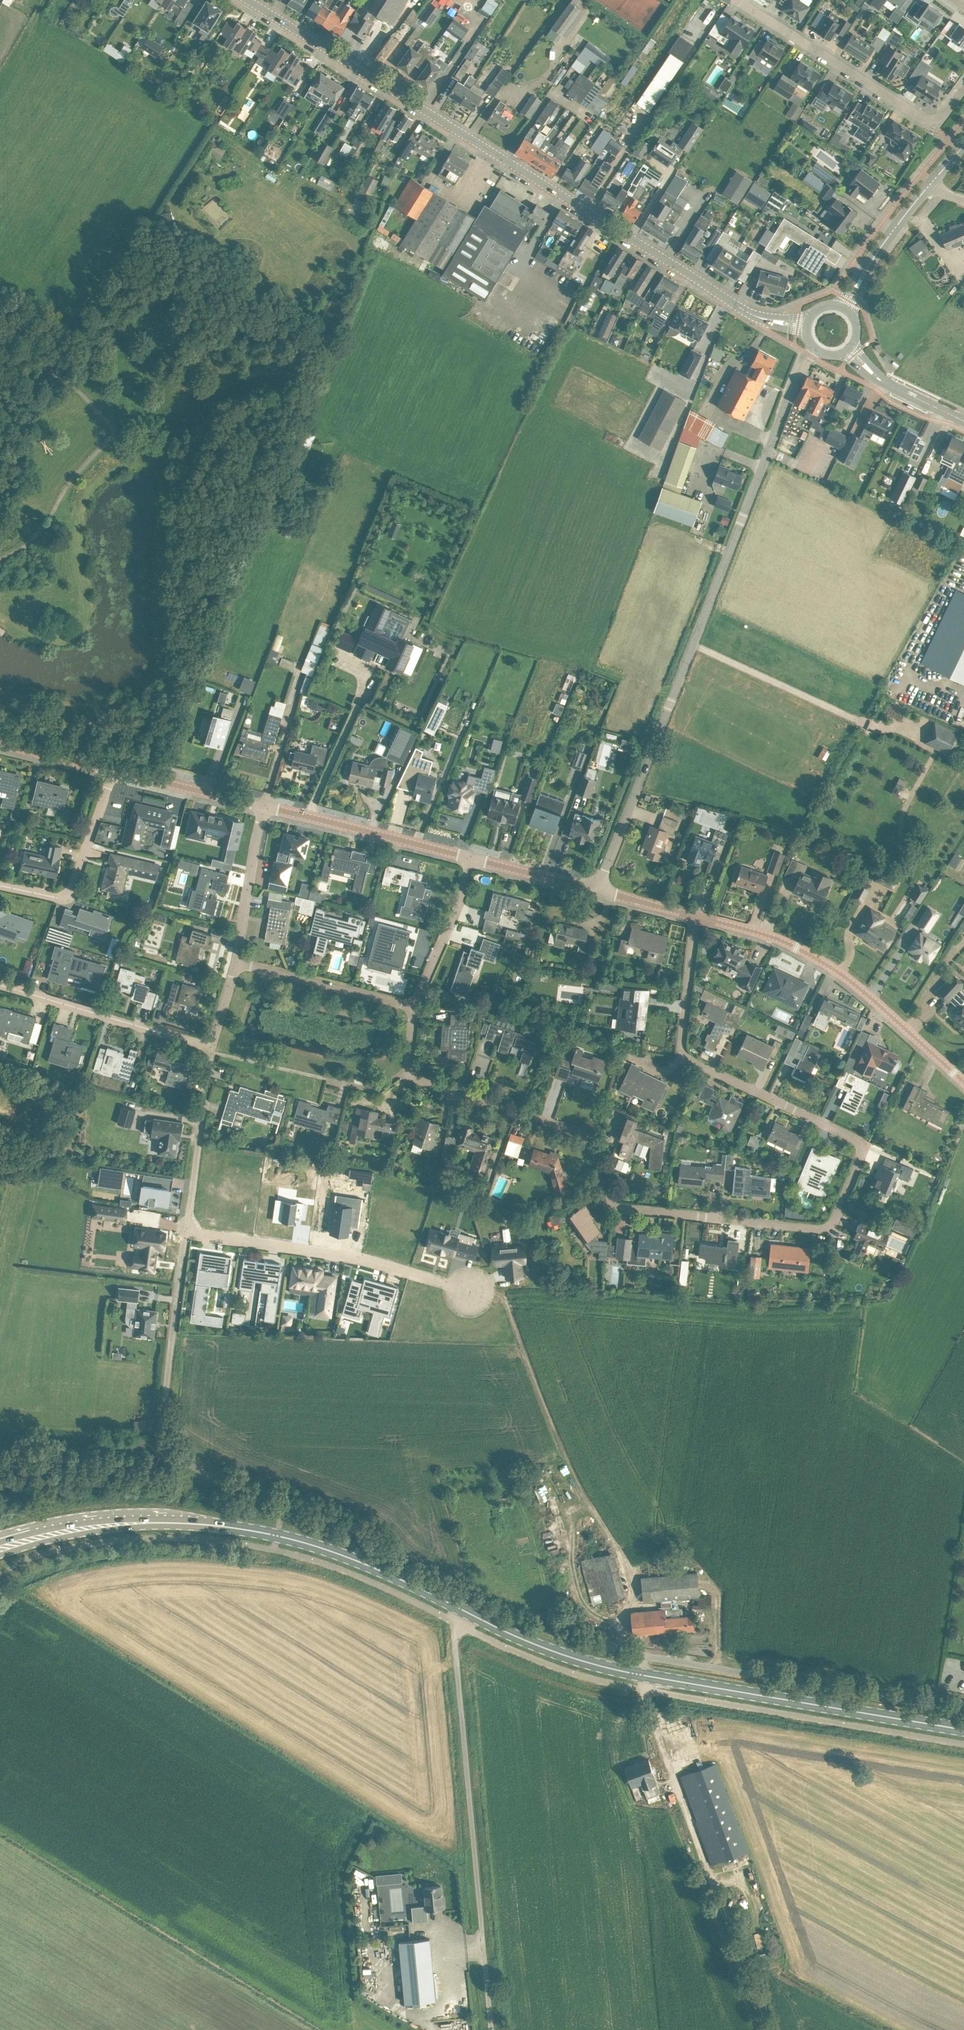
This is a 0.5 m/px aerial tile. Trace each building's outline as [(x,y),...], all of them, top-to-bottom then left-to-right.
[(134,0),(127,0),(123,5),(122,4),(119,8),(118,7),(117,7),(116,6),(114,7),(113,7),(112,8),(111,9),(111,10),(111,12),(112,13),(112,14),(113,15),(115,15),(116,15),(117,15),(118,14),(119,13),(124,16),(134,0)] [(149,2),(159,8),(161,4),(164,0),(151,0),(149,2)] [(161,4),(170,10),(178,15),(175,21),(181,25),(194,4),(187,0),(188,0),(164,0),(161,4)] [(307,0),(290,0),(288,3),(300,11),(307,0)] [(326,0),(319,0),(318,2),(315,0),(314,0),(306,14),(314,19),(326,0)] [(328,8),(333,0),(326,0),(314,19),(323,24),(331,10),(328,8)] [(411,0),(364,0),(361,4),(362,4),(357,11),(355,14),(350,22),(355,26),(353,29),(366,37),(375,23),(373,22),(378,15),(394,25),(400,17),(411,0)] [(481,7),(485,10),(491,14),(496,8),(500,2),(496,0),(486,0),(481,7)] [(656,24),(667,3),(660,0),(656,0),(647,19),(656,24)] [(798,0),(781,0),(779,2),(785,6),(783,9),(800,20),(808,7),(798,0)] [(871,4),(879,10),(886,0),(874,0),(871,4)] [(896,7),(889,17),(897,23),(905,12),(900,8),(906,0),(887,0),(896,7)] [(205,42),(218,20),(217,21),(215,20),(221,10),(222,11),(222,10),(218,8),(219,6),(212,2),(211,3),(207,1),(207,2),(195,21),(194,21),(202,26),(199,31),(203,34),(200,38),(205,42)] [(331,30),(347,4),(342,1),(335,12),(331,10),(323,24),(331,30)] [(921,5),(915,1),(905,15),(918,24),(923,18),(933,25),(936,22),(938,23),(937,24),(938,24),(942,18),(942,17),(941,18),(940,17),(942,13),(929,4),(927,6),(922,3),(921,5)] [(552,27),(566,37),(584,13),(570,2),(552,27)] [(854,2),(851,6),(859,11),(862,7),(854,2)] [(347,4),(331,30),(339,35),(356,9),(347,3),(347,4)] [(441,10),(431,3),(421,17),(430,24),(441,10)] [(862,8),(858,16),(863,19),(868,11),(862,8)] [(412,26),(420,14),(413,9),(405,21),(412,26)] [(745,25),(740,22),(741,22),(740,22),(732,17),(730,19),(722,13),(709,33),(718,39),(722,33),(731,39),(726,46),(738,54),(753,31),(745,25)] [(839,24),(828,17),(818,32),(830,39),(836,30),(842,35),(850,23),(843,18),(839,24)] [(454,18),(446,30),(461,40),(469,29),(454,18)] [(959,23),(957,25),(950,20),(950,19),(940,32),(941,32),(948,37),(950,35),(957,41),(955,44),(954,46),(955,48),(956,49),(958,50),(959,50),(961,48),(962,47),(963,48),(963,27),(959,23)] [(76,22),(71,30),(79,36),(85,27),(76,22)] [(233,50),(248,26),(247,28),(237,22),(234,27),(226,23),(220,33),(228,38),(224,44),(233,50)] [(262,42),(254,38),(257,32),(248,26),(233,50),(234,50),(235,48),(244,54),(248,48),(260,55),(266,46),(261,43),(262,42)] [(895,26),(893,29),(902,35),(904,32),(895,26)] [(895,47),(902,35),(893,29),(885,41),(895,47)] [(157,33),(154,38),(162,43),(165,38),(157,33)] [(878,52),(885,41),(876,35),(870,44),(853,33),(844,48),(865,62),(873,49),(878,52)] [(382,64),(399,41),(390,35),(373,58),(382,64)] [(683,61),(682,61),(693,44),(680,35),(668,52),(670,53),(636,103),(649,111),(683,61)] [(141,47),(156,57),(162,48),(147,38),(141,47)] [(756,44),(749,55),(756,60),(752,65),(768,74),(774,65),(783,50),(767,40),(762,48),(756,44)] [(120,50),(116,57),(123,62),(132,48),(124,43),(120,50)] [(474,44),(467,54),(474,59),(480,48),(474,44)] [(404,56),(398,65),(408,72),(414,64),(420,55),(425,58),(429,52),(433,48),(428,45),(425,49),(421,46),(417,52),(411,47),(408,51),(407,50),(403,55),(404,56)] [(480,52),(490,56),(493,49),(483,45),(480,52)] [(278,73),(292,51),(291,53),(281,47),(278,53),(270,48),(266,46),(260,55),(272,63),(268,69),(269,70),(265,75),(274,81),(278,75),(279,73),(278,73)] [(581,52),(590,59),(598,65),(602,58),(585,46),(581,52)] [(883,57),(881,61),(886,64),(881,72),(892,79),(896,73),(903,77),(909,67),(903,63),(908,55),(901,51),(900,53),(890,47),(883,57)] [(306,68),(298,63),(301,57),(292,51),(278,73),(279,73),(288,79),(292,73),(299,78),(306,68)] [(424,70),(418,79),(428,86),(434,78),(435,79),(439,73),(438,72),(440,68),(444,71),(449,64),(439,57),(438,59),(429,52),(425,58),(430,62),(424,70)] [(590,59),(581,52),(571,65),(580,72),(590,59)] [(197,55),(193,62),(200,66),(204,59),(197,55)] [(472,62),(467,59),(455,76),(460,80),(472,62)] [(930,82),(931,80),(925,76),(932,66),(921,59),(907,81),(915,86),(913,89),(921,95),(920,97),(930,103),(933,99),(935,98),(937,95),(936,93),(939,88),(930,82)] [(809,90),(820,73),(801,61),(787,82),(781,78),(774,88),(789,98),(798,83),(809,90)] [(633,64),(621,82),(627,85),(639,68),(633,64)] [(511,73),(503,67),(486,91),(494,97),(511,73)] [(562,67),(552,82),(557,86),(567,71),(562,67)] [(321,98),(332,79),(331,78),(331,77),(327,74),(326,75),(320,71),(308,90),(321,98)] [(573,98),(582,86),(588,78),(581,73),(566,93),(573,98)] [(221,74),(216,81),(224,86),(228,78),(221,74)] [(732,74),(729,79),(734,82),(737,77),(732,74)] [(461,103),(475,83),(474,82),(476,79),(470,75),(464,85),(458,81),(449,95),(461,103)] [(588,78),(582,86),(573,98),(580,103),(589,91),(595,83),(588,78)] [(333,105),(345,87),(338,83),(339,81),(335,79),(334,80),(332,79),(321,98),(322,98),(322,100),(326,102),(328,102),(333,105)] [(473,110),(486,90),(475,83),(461,103),(473,110)] [(588,108),(596,96),(602,88),(595,83),(589,91),(580,103),(588,108)] [(816,96),(812,104),(823,110),(827,103),(829,100),(843,109),(852,94),(834,83),(831,88),(824,84),(816,96)] [(350,117),(367,90),(358,85),(353,93),(350,98),(353,101),(346,112),(351,115),(349,118),(350,117)] [(367,109),(370,104),(375,95),(367,90),(350,117),(349,118),(354,121),(360,111),(364,113),(367,109)] [(710,93),(707,99),(717,106),(721,100),(710,93)] [(541,100),(533,94),(528,101),(536,107),(541,100)] [(257,95),(254,100),(259,103),(262,98),(257,95)] [(598,115),(606,103),(596,96),(588,108),(598,115)] [(275,113),(284,119),(293,104),(284,99),(275,113)] [(544,124),(559,103),(551,99),(537,119),(544,124)] [(512,119),(503,113),(501,112),(506,104),(500,100),(495,108),(488,119),(505,130),(512,119)] [(382,150),(385,145),(388,140),(392,130),(397,121),(391,118),(396,109),(397,109),(397,108),(385,101),(371,124),(384,132),(381,137),(375,148),(380,151),(381,149),(382,150)] [(794,102),(787,114),(797,120),(804,108),(794,102)] [(875,129),(884,114),(867,103),(865,107),(858,102),(850,113),(851,114),(847,119),(859,126),(854,133),(866,141),(874,129),(875,129)] [(330,108),(322,121),(328,124),(336,111),(330,108)] [(403,130),(405,131),(413,119),(405,113),(390,137),(397,141),(403,130)] [(806,128),(809,123),(802,118),(799,124),(806,128)] [(911,150),(920,137),(894,121),(885,134),(892,138),(891,140),(891,142),(892,144),(894,145),(897,147),(894,152),(904,159),(910,150),(911,150)] [(352,146),(347,155),(353,159),(370,128),(364,124),(352,146)] [(345,125),(338,136),(344,139),(350,128),(345,125)] [(523,156),(539,131),(531,126),(515,152),(523,156)] [(702,131),(694,126),(680,146),(683,148),(688,151),(702,131)] [(546,136),(531,161),(538,166),(547,152),(544,150),(557,130),(553,127),(546,136)] [(600,154),(613,135),(604,129),(591,147),(600,154)] [(434,148),(438,143),(422,133),(421,135),(414,130),(412,133),(409,138),(410,138),(400,154),(407,159),(414,149),(422,154),(422,153),(432,159),(438,150),(434,148)] [(531,161),(546,136),(539,131),(523,156),(531,161)] [(546,170),(561,145),(564,141),(559,138),(554,145),(552,144),(547,152),(538,166),(546,170)] [(623,146),(612,138),(605,148),(616,156),(623,146)] [(650,144),(642,139),(632,153),(641,158),(650,144)] [(668,165),(676,153),(679,154),(683,148),(680,146),(673,141),(670,146),(660,139),(650,153),(668,165)] [(322,141),(312,158),(323,164),(333,147),(322,141)] [(554,175),(567,154),(564,153),(569,144),(564,141),(561,145),(546,170),(554,175)] [(345,142),(340,153),(347,156),(347,155),(352,146),(345,142)] [(462,175),(469,162),(452,152),(449,156),(448,156),(447,158),(448,158),(444,165),(438,175),(455,185),(461,175),(462,175)] [(870,167),(876,157),(869,152),(863,162),(870,167)] [(577,186),(591,163),(582,157),(573,171),(567,167),(566,168),(561,177),(577,186)] [(852,158),(847,164),(858,173),(861,169),(863,166),(852,158)] [(593,197),(607,174),(612,165),(604,161),(591,181),(585,178),(579,188),(593,197)] [(395,163),(393,169),(400,172),(402,166),(395,163)] [(640,169),(631,184),(637,187),(639,183),(643,177),(646,173),(640,169)] [(737,202),(752,178),(736,169),(722,193),(737,202)] [(868,199),(880,183),(861,169),(858,173),(849,184),(849,185),(845,190),(855,198),(859,192),(868,199)] [(677,173),(663,194),(651,212),(642,227),(665,242),(675,225),(673,224),(684,207),(675,202),(689,181),(677,173)] [(321,174),(316,184),(331,191),(335,181),(321,174)] [(833,174),(826,182),(832,186),(839,178),(833,174)] [(371,195),(378,180),(369,175),(361,190),(371,195)] [(386,175),(382,185),(389,187),(393,177),(386,175)] [(639,183),(645,187),(649,180),(643,177),(639,183)] [(417,219),(434,191),(412,178),(395,205),(396,206),(417,219)] [(754,181),(744,197),(748,199),(750,196),(764,204),(772,192),(754,181)] [(831,194),(835,189),(832,186),(826,182),(822,188),(831,194)] [(627,205),(622,213),(634,221),(641,211),(645,204),(641,201),(648,190),(645,189),(646,188),(645,187),(639,183),(637,187),(638,188),(633,196),(627,205)] [(616,210),(628,191),(622,188),(617,196),(607,190),(606,192),(601,200),(616,210)] [(484,301),(528,231),(525,229),(529,222),(530,222),(527,220),(533,210),(526,206),(527,206),(501,189),(490,207),(485,204),(472,224),(442,275),(484,301)] [(775,190),(765,205),(777,213),(787,198),(775,190)] [(445,269),(476,217),(455,204),(434,191),(417,219),(404,239),(402,243),(406,246),(445,269)] [(204,206),(222,228),(235,218),(217,196),(204,206)] [(717,196),(714,202),(724,207),(727,202),(717,196)] [(847,227),(851,222),(851,221),(857,213),(845,203),(844,204),(836,199),(828,210),(835,215),(829,224),(841,234),(846,227),(847,227)] [(391,203),(377,229),(388,235),(390,231),(384,227),(396,206),(395,205),(391,203)] [(541,224),(549,212),(537,205),(533,210),(527,220),(530,222),(529,222),(533,224),(535,220),(541,224)] [(766,206),(763,211),(768,214),(771,209),(766,206)] [(564,228),(571,216),(561,210),(553,221),(554,221),(550,227),(560,234),(564,228)] [(708,211),(704,217),(710,220),(714,214),(708,211)] [(571,240),(582,223),(571,216),(564,228),(560,234),(571,240)] [(702,242),(705,238),(701,236),(710,221),(701,216),(679,251),(696,262),(701,254),(707,245),(706,244),(702,242)] [(765,248),(773,253),(774,253),(772,252),(777,244),(779,245),(786,233),(808,247),(799,261),(797,260),(797,261),(816,273),(831,248),(841,254),(842,254),(784,217),(765,248)] [(963,242),(963,226),(962,222),(957,224),(957,223),(949,226),(950,230),(941,234),(947,249),(963,242)] [(577,254),(593,230),(584,224),(575,238),(574,237),(571,243),(572,243),(558,265),(555,269),(555,270),(569,278),(570,277),(572,273),(583,257),(577,254)] [(706,257),(722,232),(716,229),(706,244),(707,245),(701,254),(706,257)] [(723,230),(722,232),(706,257),(713,262),(712,263),(717,266),(718,268),(721,270),(723,270),(724,271),(735,254),(738,250),(726,242),(731,235),(723,230)] [(394,233),(391,237),(402,243),(404,239),(394,233)] [(612,276),(622,260),(628,252),(619,246),(603,271),(612,276)] [(544,263),(548,256),(550,252),(541,247),(534,258),(544,263)] [(761,254),(760,255),(775,264),(779,257),(773,253),(765,248),(761,254)] [(746,261),(735,254),(724,271),(726,272),(726,274),(729,276),(731,275),(736,278),(737,277),(744,281),(760,255),(761,254),(754,249),(746,261)] [(632,277),(637,269),(642,261),(632,254),(624,268),(618,277),(615,283),(621,287),(629,275),(632,277)] [(553,259),(548,256),(544,263),(555,269),(558,265),(552,262),(553,259)] [(641,293),(648,282),(656,269),(647,264),(639,277),(626,298),(639,306),(644,297),(638,294),(639,292),(641,293)] [(430,270),(428,275),(439,280),(441,276),(430,270)] [(761,270),(755,290),(769,294),(770,291),(784,295),(785,290),(787,290),(788,289),(789,288),(790,286),(790,285),(788,283),(787,283),(788,278),(761,270)] [(570,277),(569,278),(582,286),(585,281),(572,273),(570,277)] [(654,307),(672,279),(664,274),(654,290),(656,292),(649,302),(644,299),(641,308),(650,314),(654,307)] [(595,275),(582,304),(589,307),(602,278),(595,275)] [(680,284),(672,279),(654,307),(650,314),(655,316),(651,325),(660,330),(669,315),(662,310),(669,299),(670,300),(680,284)] [(699,340),(708,323),(679,308),(670,325),(688,334),(687,336),(687,338),(688,339),(692,341),(694,341),(695,340),(696,338),(699,340)] [(606,317),(599,334),(607,337),(614,321),(606,317)] [(326,333),(319,335),(321,342),(328,340),(326,333)] [(613,335),(610,343),(617,346),(621,338),(613,335)] [(709,356),(719,361),(723,351),(713,347),(709,356)] [(692,350),(679,374),(688,379),(701,355),(692,350)] [(744,420),(763,383),(776,359),(759,350),(746,374),(736,368),(716,405),(744,420)] [(834,407),(827,403),(834,390),(807,376),(793,402),(803,407),(804,406),(808,408),(807,410),(804,417),(813,421),(811,426),(822,431),(834,407)] [(855,405),(862,392),(847,385),(841,397),(840,397),(834,410),(841,413),(847,401),(855,405)] [(687,401),(664,389),(638,438),(661,450),(687,401)] [(838,458),(850,464),(866,433),(871,435),(873,431),(886,437),(894,422),(886,418),(886,417),(881,414),(880,415),(872,411),(860,437),(851,432),(838,458)] [(689,412),(684,426),(721,446),(728,433),(714,425),(689,412)] [(926,442),(921,439),(922,436),(905,427),(895,447),(911,455),(910,456),(917,459),(926,442)] [(825,441),(841,449),(848,437),(831,428),(825,441)] [(963,446),(963,442),(952,436),(947,448),(944,446),(941,453),(942,457),(949,460),(947,465),(953,467),(953,468),(963,446)] [(682,487),(696,446),(678,440),(664,480),(682,487)] [(953,468),(953,467),(941,490),(956,497),(963,481),(963,446),(953,468)] [(737,488),(742,476),(723,468),(724,467),(720,465),(714,480),(737,488)] [(891,499),(902,504),(916,477),(904,471),(891,499)] [(922,490),(928,479),(918,475),(913,485),(922,490)] [(693,524),(701,500),(662,486),(654,510),(693,524)] [(913,486),(910,494),(917,497),(920,489),(913,486)] [(728,510),(732,501),(723,497),(722,499),(717,498),(715,504),(728,510)] [(724,516),(722,523),(729,525),(731,519),(724,516)] [(285,524),(281,535),(290,538),(294,527),(285,524)] [(390,525),(387,534),(395,537),(399,528),(390,525)] [(956,589),(956,590),(922,662),(921,662),(921,663),(963,683),(963,593),(956,589)] [(361,642),(355,654),(369,660),(371,656),(375,658),(383,662),(388,664),(387,667),(392,669),(395,671),(395,670),(400,672),(401,670),(404,671),(411,656),(408,654),(413,643),(402,638),(400,637),(406,623),(409,625),(411,619),(391,610),(391,609),(378,603),(372,617),(368,615),(363,627),(365,628),(359,641),(361,642)] [(314,641),(325,645),(332,626),(321,622),(314,641)] [(342,633),(337,644),(351,650),(355,639),(342,633)] [(310,648),(301,670),(313,675),(321,652),(310,648)] [(272,649),(268,661),(270,662),(279,665),(284,653),(272,649)] [(307,673),(301,691),(308,694),(314,676),(307,673)] [(220,691),(218,699),(226,701),(228,693),(220,691)] [(312,701),(310,709),(323,712),(325,704),(312,701)] [(432,733),(446,704),(439,701),(425,730),(432,733)] [(564,707),(557,704),(553,713),(560,716),(564,707)] [(242,734),(233,755),(234,755),(235,751),(237,747),(243,748),(241,753),(243,754),(243,753),(251,756),(251,754),(265,758),(265,760),(266,760),(269,751),(271,743),(273,744),(281,717),(269,713),(263,733),(248,728),(246,735),(242,734)] [(232,719),(231,719),(214,714),(205,743),(218,747),(218,746),(217,746),(218,742),(224,744),(223,746),(224,746),(232,719)] [(926,742),(953,756),(963,736),(936,723),(933,729),(935,730),(932,736),(930,735),(926,742)] [(351,771),(349,781),(372,786),(373,781),(375,775),(376,768),(384,769),(384,767),(386,768),(388,757),(403,764),(417,733),(399,725),(384,755),(384,757),(381,756),(379,756),(374,758),(372,760),(371,762),(370,765),(354,761),(351,771)] [(352,734),(349,740),(360,745),(363,738),(352,734)] [(489,750),(500,753),(502,740),(492,738),(489,750)] [(619,745),(631,749),(634,742),(622,738),(619,745)] [(323,764),(326,755),(328,747),(313,743),(310,754),(296,750),(296,752),(291,751),(289,757),(294,759),(292,766),(313,772),(316,762),(323,764)] [(429,775),(431,767),(420,761),(421,757),(423,751),(419,748),(416,747),(397,786),(400,787),(408,789),(409,789),(410,789),(411,788),(411,787),(412,787),(412,786),(416,787),(415,791),(414,795),(414,796),(413,797),(414,797),(419,799),(430,801),(432,791),(435,782),(436,777),(430,776),(429,775)] [(824,747),(818,757),(822,760),(828,750),(824,747)] [(578,750),(572,767),(581,770),(587,753),(578,750)] [(380,783),(380,784),(389,786),(393,769),(386,768),(384,767),(384,769),(382,777),(380,783)] [(482,778),(469,775),(467,783),(456,780),(454,780),(453,784),(452,784),(449,792),(450,792),(449,797),(451,797),(449,805),(454,807),(454,808),(461,810),(462,809),(467,810),(469,800),(472,800),(474,791),(472,791),(472,788),(488,792),(496,770),(485,767),(482,778)] [(20,778),(10,775),(11,773),(0,770),(0,790),(6,792),(3,804),(13,806),(20,778)] [(571,792),(575,793),(581,774),(577,773),(571,792)] [(522,794),(512,792),(510,800),(493,796),(487,816),(515,823),(521,798),(530,801),(538,779),(529,775),(522,794)] [(595,780),(583,775),(577,792),(589,797),(595,780)] [(61,809),(66,789),(45,783),(46,781),(37,779),(31,802),(40,804),(41,800),(48,801),(47,805),(60,808),(61,809)] [(529,824),(554,833),(565,801),(540,792),(529,824)] [(169,823),(171,812),(136,803),(131,825),(128,824),(123,843),(137,847),(143,822),(165,828),(161,846),(170,848),(176,824),(169,823)] [(11,810),(9,820),(16,821),(18,811),(11,810)] [(237,846),(243,823),(225,819),(215,816),(215,814),(214,814),(214,816),(210,815),(210,813),(209,815),(192,811),(187,834),(204,839),(207,827),(227,831),(224,843),(228,844),(224,861),(233,863),(237,846)] [(601,820),(575,813),(569,836),(577,838),(576,839),(584,842),(585,838),(594,840),(595,833),(599,834),(601,825),(600,825),(601,820)] [(663,845),(667,832),(673,835),(678,821),(663,815),(658,828),(651,825),(643,846),(650,849),(647,856),(658,860),(661,854),(664,855),(667,846),(663,845)] [(721,853),(725,843),(728,834),(716,829),(712,840),(696,835),(687,860),(699,864),(698,863),(701,857),(711,860),(715,850),(721,853)] [(308,839),(291,835),(286,833),(284,841),(281,840),(277,859),(276,862),(272,880),(286,883),(290,866),(286,865),(287,861),(288,862),(291,852),(304,855),(308,839)] [(806,839),(804,844),(813,847),(812,849),(818,851),(820,843),(806,839)] [(56,874),(59,859),(59,858),(61,847),(51,845),(50,845),(48,856),(21,850),(20,858),(22,859),(20,868),(44,873),(44,872),(56,874)] [(330,872),(332,872),(330,871),(331,866),(353,871),(351,877),(355,878),(353,890),(362,892),(367,871),(374,872),(378,857),(368,855),(369,853),(352,849),(351,853),(346,852),(346,850),(335,847),(334,853),(333,853),(332,857),(333,857),(332,862),(325,860),(321,879),(328,881),(330,872)] [(777,873),(783,855),(775,852),(769,870),(777,873)] [(121,893),(127,869),(137,872),(136,875),(157,880),(160,865),(111,853),(103,888),(121,893)] [(949,864),(958,869),(963,859),(963,858),(956,853),(949,864)] [(826,892),(832,878),(813,869),(810,875),(803,871),(806,864),(799,861),(793,875),(799,878),(793,891),(821,903),(826,892)] [(193,863),(191,871),(198,873),(200,865),(193,863)] [(394,868),(387,866),(382,883),(390,885),(391,881),(394,868)] [(229,890),(231,884),(231,883),(227,882),(229,875),(202,867),(196,891),(197,891),(193,906),(202,909),(202,908),(209,910),(210,908),(213,899),(216,899),(217,895),(215,894),(217,889),(227,892),(227,889),(229,890)] [(761,891),(767,876),(741,867),(738,876),(738,877),(737,882),(761,891)] [(426,911),(432,890),(426,888),(427,882),(421,880),(423,874),(409,870),(405,885),(409,886),(407,894),(415,895),(412,907),(403,905),(401,914),(422,920),(424,911),(426,911)] [(898,877),(891,873),(886,884),(890,887),(893,882),(895,883),(898,877)] [(871,886),(860,880),(850,898),(861,904),(871,886)] [(919,902),(928,889),(924,885),(923,887),(918,884),(914,889),(915,890),(910,896),(919,902)] [(312,889),(310,898),(325,902),(327,892),(312,889)] [(527,909),(529,901),(493,892),(494,892),(489,910),(486,909),(484,917),(499,921),(503,907),(518,908),(516,917),(524,920),(525,918),(531,920),(530,920),(531,920),(534,910),(533,910),(527,909)] [(296,897),(294,905),(300,906),(313,910),(315,902),(296,897)] [(287,928),(292,902),(269,898),(267,906),(271,907),(266,940),(271,941),(270,947),(280,948),(281,942),(282,943),(284,928),(287,928)] [(317,907),(310,933),(311,933),(311,932),(319,934),(314,953),(314,952),(313,953),(324,956),(324,955),(327,941),(325,940),(327,935),(351,942),(351,944),(352,944),(354,935),(354,933),(358,934),(357,936),(358,936),(359,932),(363,933),(366,920),(362,919),(363,919),(350,915),(350,916),(351,917),(350,921),(348,921),(325,915),(326,909),(317,907)] [(939,914),(928,907),(917,924),(927,931),(939,914)] [(109,926),(113,916),(110,915),(108,914),(99,912),(95,913),(80,908),(77,915),(72,914),(73,911),(65,908),(60,924),(67,927),(69,922),(106,935),(109,926)] [(884,950),(895,933),(881,923),(885,917),(871,908),(855,932),(869,941),(868,942),(876,947),(877,945),(884,950)] [(32,921),(0,910),(0,935),(9,938),(12,928),(28,934),(32,921)] [(155,911),(153,917),(163,921),(165,915),(155,911)] [(371,951),(369,961),(370,958),(387,963),(386,965),(401,970),(402,969),(400,968),(405,950),(407,950),(407,949),(403,948),(404,945),(406,946),(410,931),(404,929),(379,923),(374,943),(371,951)] [(584,945),(588,930),(560,923),(556,938),(554,944),(563,947),(565,940),(584,945)] [(662,962),(669,937),(632,928),(629,939),(621,937),(617,951),(625,953),(628,943),(649,949),(646,958),(662,962)] [(73,932),(62,929),(58,943),(69,946),(73,932)] [(195,959),(199,945),(208,947),(212,934),(192,929),(189,941),(182,939),(176,962),(183,963),(186,963),(188,957),(195,959)] [(530,934),(519,931),(517,938),(528,941),(530,934)] [(940,945),(927,936),(920,932),(909,949),(915,954),(914,956),(920,960),(922,958),(929,962),(940,945)] [(478,968),(484,953),(496,957),(500,944),(484,938),(479,950),(471,947),(469,954),(464,953),(465,950),(464,950),(451,990),(461,994),(465,982),(467,983),(472,979),(473,975),(471,971),(473,966),(478,968)] [(742,963),(746,955),(738,951),(739,948),(733,945),(732,946),(723,942),(720,949),(718,948),(715,954),(719,956),(716,961),(723,964),(722,968),(728,971),(729,969),(737,973),(738,972),(744,975),(739,985),(750,990),(761,967),(750,961),(748,966),(742,963)] [(98,987),(103,965),(106,965),(72,956),(74,950),(58,946),(65,948),(62,960),(54,958),(53,965),(49,964),(53,965),(51,972),(53,972),(59,974),(57,980),(66,982),(68,974),(83,978),(82,982),(81,982),(80,984),(82,985),(82,983),(98,987)] [(293,954),(285,957),(289,966),(296,963),(293,954)] [(118,955),(116,962),(120,963),(123,964),(126,957),(118,955)] [(148,990),(149,985),(142,983),(144,977),(134,974),(135,971),(122,968),(119,979),(123,980),(121,988),(123,988),(123,989),(125,990),(125,989),(134,991),(132,998),(144,1001),(143,1005),(151,1007),(155,993),(148,990)] [(535,970),(534,978),(541,979),(542,971),(535,970)] [(798,1002),(806,987),(806,986),(806,985),(805,984),(804,983),(777,970),(776,970),(775,970),(774,971),(766,988),(766,989),(766,990),(766,991),(767,992),(768,992),(794,1005),(795,1005),(796,1005),(797,1004),(798,1003),(798,1002)] [(959,988),(963,983),(954,974),(937,992),(947,1001),(950,999),(960,1009),(954,1016),(963,1026),(963,993),(959,988)] [(601,981),(600,989),(609,990),(610,982),(601,981)] [(196,1006),(201,988),(183,983),(182,986),(173,983),(167,1004),(179,1007),(180,1002),(196,1006)] [(644,1029),(646,1007),(638,1007),(641,989),(623,987),(622,998),(621,998),(621,1005),(629,1006),(627,1019),(619,1018),(617,1028),(636,1030),(636,1028),(644,1029)] [(733,1034),(745,1008),(736,1003),(731,1012),(723,1008),(727,999),(705,988),(700,998),(707,1001),(702,1011),(717,1019),(710,1034),(708,1033),(705,1039),(707,1040),(704,1046),(714,1050),(718,1042),(720,1043),(721,1037),(722,1037),(723,1030),(727,1031),(728,1028),(733,1031),(732,1034),(733,1034)] [(860,1013),(830,999),(828,997),(828,998),(825,997),(821,1006),(813,1022),(825,1028),(833,1012),(844,1017),(843,1020),(854,1026),(860,1013)] [(36,1017),(35,1017),(34,1021),(11,1014),(12,1010),(0,1007),(0,1036),(27,1044),(33,1027),(36,1017)] [(807,1013),(800,1027),(806,1030),(812,1016),(807,1013)] [(467,1050),(470,1016),(470,1015),(451,1014),(450,1025),(449,1024),(449,1025),(443,1024),(441,1048),(448,1048),(448,1059),(466,1060),(467,1050)] [(795,1020),(793,1026),(798,1029),(801,1022),(795,1020)] [(82,1054),(85,1045),(70,1040),(69,1043),(65,1041),(69,1027),(54,1023),(51,1035),(54,1036),(49,1055),(69,1061),(68,1066),(77,1069),(82,1054)] [(534,1053),(537,1043),(517,1036),(519,1032),(490,1023),(489,1028),(486,1037),(493,1039),(495,1033),(499,1034),(502,1032),(504,1032),(498,1050),(508,1053),(511,1044),(524,1048),(520,1059),(531,1063),(534,1053)] [(792,1038),(795,1031),(778,1024),(775,1031),(792,1038)] [(775,1058),(782,1043),(776,1040),(773,1046),(746,1034),(745,1037),(740,1046),(741,1046),(738,1053),(754,1060),(753,1062),(763,1066),(768,1055),(775,1058)] [(897,1054),(875,1044),(878,1038),(871,1034),(855,1067),(865,1072),(870,1061),(890,1070),(890,1069),(894,1071),(897,1071),(899,1065),(899,1062),(895,1061),(896,1059),(895,1058),(897,1054)] [(808,1080),(822,1050),(810,1044),(805,1055),(796,1050),(800,1039),(794,1037),(788,1053),(800,1058),(795,1068),(796,1068),(794,1074),(808,1080)] [(130,1075),(135,1060),(138,1050),(131,1048),(128,1057),(123,1056),(123,1054),(117,1052),(118,1050),(108,1047),(107,1049),(103,1047),(100,1049),(98,1056),(94,1069),(101,1071),(103,1064),(112,1067),(111,1070),(130,1075)] [(600,1080),(606,1061),(593,1056),(592,1059),(582,1056),(583,1050),(576,1048),(573,1059),(562,1055),(559,1064),(558,1064),(555,1076),(567,1080),(570,1071),(587,1077),(587,1076),(600,1080)] [(188,1071),(190,1065),(182,1063),(181,1063),(179,1062),(173,1060),(174,1054),(158,1050),(157,1053),(151,1052),(148,1063),(169,1069),(165,1083),(183,1088),(187,1074),(185,1073),(186,1070),(188,1071)] [(663,1089),(666,1083),(654,1077),(653,1079),(646,1076),(646,1075),(638,1071),(640,1067),(632,1063),(619,1090),(632,1096),(634,1091),(646,1097),(644,1100),(644,1101),(644,1103),(644,1105),(645,1106),(646,1107),(647,1108),(649,1109),(650,1109),(652,1109),(653,1108),(655,1107),(656,1106),(657,1102),(658,1101),(658,1100),(657,1100),(657,1099),(657,1098),(656,1098),(661,1088),(663,1089)] [(855,1113),(870,1082),(842,1069),(835,1085),(841,1088),(845,1080),(853,1084),(850,1091),(847,1090),(843,1100),(844,1100),(841,1106),(855,1113)] [(461,1078),(458,1086),(463,1088),(466,1080),(461,1078)] [(729,1132),(743,1102),(735,1098),(733,1103),(719,1096),(713,1094),(715,1089),(704,1084),(699,1095),(705,1098),(703,1101),(714,1106),(709,1116),(724,1124),(722,1128),(729,1132)] [(950,1111),(934,1103),(933,1104),(923,1099),(927,1090),(914,1084),(903,1106),(929,1120),(930,1118),(942,1125),(950,1111)] [(277,1132),(286,1100),(284,1099),(285,1096),(286,1096),(286,1095),(266,1089),(265,1090),(267,1090),(266,1094),(240,1086),(239,1091),(231,1089),(230,1090),(229,1089),(229,1091),(230,1091),(219,1128),(219,1129),(221,1122),(240,1128),(232,1125),(237,1111),(271,1121),(271,1120),(279,1122),(276,1131),(277,1132)] [(885,1090),(882,1096),(888,1099),(891,1093),(885,1090)] [(339,1117),(333,1115),(335,1107),(335,1105),(329,1104),(328,1105),(327,1109),(311,1104),(311,1103),(299,1099),(294,1118),(300,1120),(299,1122),(316,1126),(315,1130),(323,1132),(327,1120),(337,1123),(339,1117)] [(750,1102),(747,1108),(752,1110),(755,1104),(750,1102)] [(131,1127),(136,1109),(122,1105),(117,1123),(131,1127)] [(384,1129),(385,1119),(377,1118),(378,1112),(357,1108),(352,1131),(373,1135),(375,1127),(384,1129)] [(662,1168),(665,1138),(635,1127),(637,1120),(625,1116),(619,1134),(622,1136),(620,1139),(623,1140),(619,1150),(625,1153),(626,1151),(631,1153),(636,1140),(652,1146),(649,1166),(662,1168)] [(434,1139),(435,1133),(439,1124),(419,1117),(414,1130),(417,1131),(413,1142),(436,1150),(439,1141),(434,1139)] [(144,1132),(152,1133),(152,1135),(161,1136),(158,1153),(176,1156),(178,1139),(180,1139),(183,1122),(155,1118),(154,1120),(146,1118),(144,1132)] [(793,1148),(799,1135),(783,1128),(784,1126),(776,1122),(767,1139),(792,1151),(788,1160),(794,1163),(800,1151),(793,1148)] [(460,1134),(457,1143),(479,1151),(475,1164),(472,1162),(467,1175),(481,1180),(491,1148),(494,1139),(488,1137),(489,1134),(484,1132),(483,1135),(472,1132),(473,1128),(463,1124),(460,1134)] [(678,1125),(675,1131),(681,1133),(684,1128),(678,1125)] [(504,1152),(518,1157),(525,1137),(511,1132),(504,1152)] [(677,1134),(676,1141),(682,1142),(684,1135),(677,1134)] [(447,1135),(442,1155),(448,1157),(452,1143),(453,1142),(454,1137),(447,1135)] [(752,1135),(748,1145),(754,1147),(757,1138),(752,1135)] [(568,1190),(558,1156),(535,1149),(532,1158),(529,1166),(549,1173),(555,1194),(568,1190)] [(823,1195),(838,1159),(819,1151),(811,1169),(806,1166),(798,1184),(823,1195)] [(725,1168),(732,1169),(734,1154),(726,1153),(725,1168)] [(890,1193),(897,1176),(908,1181),(913,1168),(900,1162),(896,1170),(881,1164),(877,1172),(879,1173),(873,1186),(878,1188),(878,1189),(880,1189),(879,1191),(879,1193),(886,1196),(888,1195),(889,1192),(890,1193)] [(705,1177),(722,1178),(724,1165),(712,1164),(712,1167),(705,1166),(705,1168),(681,1165),(679,1183),(704,1186),(705,1177)] [(117,1170),(102,1167),(100,1184),(115,1186),(117,1170)] [(770,1186),(771,1177),(751,1175),(752,1169),(746,1169),(746,1168),(735,1167),(733,1193),(743,1194),(743,1191),(763,1193),(763,1196),(769,1196),(770,1186)] [(374,1172),(350,1168),(348,1176),(364,1178),(372,1180),(374,1172)] [(140,1202),(169,1207),(174,1178),(144,1174),(140,1202)] [(440,1180),(438,1188),(446,1190),(448,1182),(440,1180)] [(335,1197),(330,1233),(348,1235),(350,1225),(358,1227),(362,1199),(353,1197),(352,1199),(335,1197)] [(278,1200),(275,1221),(289,1223),(290,1223),(296,1224),(297,1216),(298,1216),(298,1215),(297,1215),(297,1213),(303,1214),(305,1203),(297,1202),(296,1202),(294,1202),(294,1201),(293,1201),(293,1202),(278,1200)] [(94,1205),(99,1206),(98,1217),(125,1220),(127,1209),(93,1204),(93,1205),(94,1206),(94,1205)] [(595,1234),(597,1228),(589,1216),(590,1211),(585,1204),(577,1210),(574,1212),(573,1211),(572,1212),(570,1210),(549,1216),(552,1225),(562,1222),(561,1219),(564,1218),(567,1216),(585,1240),(589,1238),(592,1243),(588,1245),(592,1250),(599,1251),(598,1258),(606,1259),(606,1255),(607,1243),(608,1240),(599,1239),(595,1234)] [(787,1207),(786,1213),(787,1214),(787,1215),(788,1216),(789,1216),(790,1216),(805,1218),(806,1216),(805,1214),(805,1212),(804,1211),(803,1209),(802,1208),(799,1206),(797,1206),(794,1205),(792,1205),(789,1206),(787,1207)] [(314,1218),(312,1227),(320,1228),(322,1220),(314,1218)] [(877,1246),(883,1231),(861,1222),(854,1236),(860,1239),(855,1250),(863,1254),(868,1242),(877,1246)] [(143,1246),(142,1256),(140,1267),(140,1269),(154,1271),(157,1248),(164,1249),(166,1233),(136,1229),(134,1245),(143,1246)] [(429,1240),(427,1247),(436,1250),(436,1251),(444,1253),(445,1252),(454,1255),(455,1253),(468,1257),(475,1259),(479,1246),(471,1244),(474,1237),(460,1233),(459,1233),(458,1238),(449,1236),(450,1234),(441,1232),(441,1234),(432,1231),(430,1238),(429,1238),(429,1240)] [(638,1253),(671,1256),(673,1234),(663,1233),(663,1236),(640,1234),(639,1241),(631,1240),(632,1239),(619,1237),(618,1244),(607,1243),(606,1255),(630,1257),(629,1261),(638,1261),(638,1253)] [(846,1244),(848,1235),(842,1234),(840,1243),(846,1244)] [(735,1266),(736,1250),(738,1241),(728,1239),(727,1248),(701,1245),(700,1255),(708,1256),(707,1260),(720,1262),(720,1264),(726,1265),(735,1266)] [(807,1268),(809,1248),(773,1244),(771,1263),(778,1264),(778,1265),(807,1268)] [(493,1248),(495,1264),(505,1263),(507,1263),(507,1268),(506,1268),(506,1277),(522,1276),(521,1262),(525,1261),(524,1246),(493,1248)] [(196,1284),(191,1321),(196,1322),(196,1321),(203,1322),(203,1318),(208,1286),(208,1285),(208,1283),(227,1285),(231,1263),(232,1256),(231,1256),(231,1257),(202,1253),(202,1252),(201,1252),(198,1271),(197,1271),(196,1277),(197,1277),(196,1282),(197,1282),(196,1284)] [(749,1276),(758,1277),(760,1258),(752,1257),(749,1276)] [(241,1264),(238,1288),(238,1287),(240,1287),(240,1288),(240,1287),(253,1289),(253,1290),(254,1290),(255,1280),(263,1281),(261,1291),(262,1291),(269,1292),(265,1319),(264,1319),(264,1320),(275,1322),(283,1270),(282,1270),(282,1271),(281,1271),(282,1264),(265,1261),(264,1270),(257,1269),(258,1260),(244,1258),(243,1266),(241,1266),(242,1264),(241,1264)] [(293,1266),(290,1285),(301,1287),(301,1289),(309,1291),(310,1288),(320,1289),(316,1313),(331,1315),(336,1277),(322,1275),(323,1270),(313,1269),(313,1268),(304,1267),(303,1268),(293,1266)] [(352,1279),(342,1314),(344,1314),(345,1313),(347,1314),(348,1314),(355,1316),(356,1314),(359,1304),(374,1308),(374,1311),(368,1332),(375,1334),(379,1335),(385,1314),(390,1316),(392,1310),(396,1297),(381,1293),(383,1286),(376,1284),(377,1281),(372,1280),(365,1278),(364,1283),(352,1279)] [(134,1335),(154,1337),(157,1311),(137,1308),(138,1301),(139,1289),(120,1287),(118,1299),(128,1300),(126,1317),(126,1320),(127,1322),(130,1326),(133,1326),(135,1327),(134,1335)] [(748,1292),(746,1305),(758,1306),(759,1293),(748,1292)] [(246,1313),(233,1311),(232,1322),(245,1324),(246,1313)] [(154,1419),(142,1419),(142,1421),(142,1430),(142,1432),(154,1432),(154,1419)] [(614,1550),(581,1559),(592,1602),(626,1593),(614,1550)] [(659,1575),(661,1600),(700,1596),(698,1572),(659,1575)] [(643,1633),(694,1629),(692,1614),(683,1615),(682,1607),(631,1612),(632,1623),(633,1634),(643,1633)] [(654,1776),(648,1760),(624,1769),(630,1785),(640,1781),(646,1797),(659,1792),(656,1784),(655,1784),(652,1777),(654,1776)] [(748,1851),(716,1763),(681,1776),(697,1821),(696,1821),(712,1864),(748,1851)] [(389,1874),(377,1875),(378,1885),(390,1884),(389,1874)] [(441,1885),(424,1887),(426,1905),(412,1907),(413,1922),(429,1921),(427,1909),(444,1908),(443,1898),(442,1898),(441,1885)] [(430,1938),(399,1941),(405,2002),(436,1999),(430,1938)]
